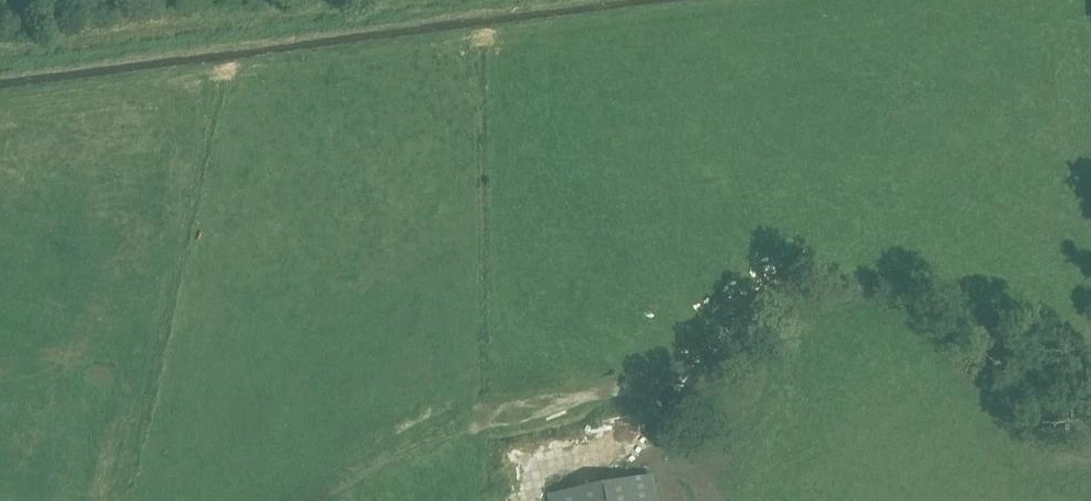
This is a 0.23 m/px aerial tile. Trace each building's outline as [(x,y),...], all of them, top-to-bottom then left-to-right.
[(649,475),(550,495),(551,500),(654,500),(649,475)]
